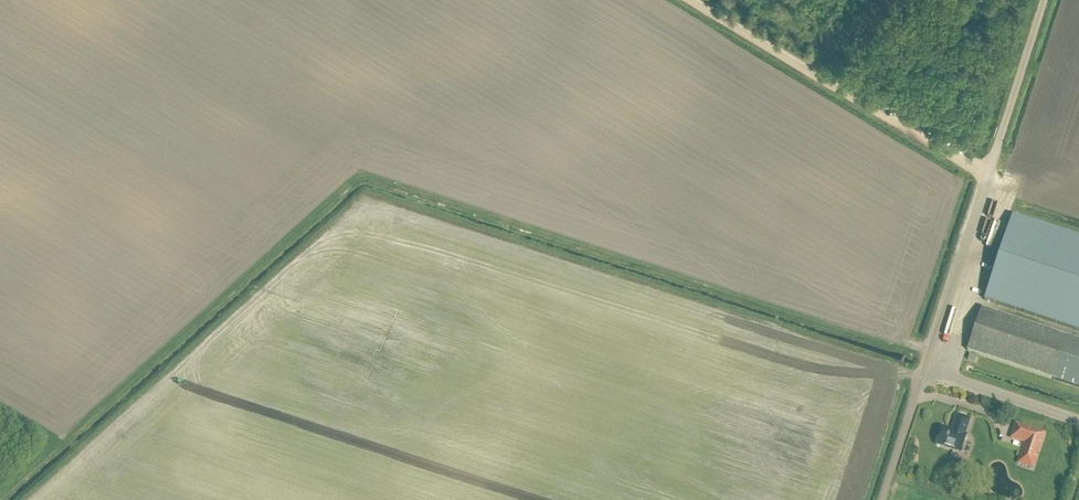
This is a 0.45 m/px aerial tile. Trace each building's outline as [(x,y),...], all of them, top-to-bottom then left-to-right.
[(1078,333),(1078,239),(1012,217),(984,302),(1078,333)] [(1078,389),(1078,342),(1066,337),(981,310),(967,352),(1052,380),(1078,389)] [(965,436),(970,420),(957,416),(951,432),(941,428),(935,446),(961,455),(967,437),(965,436)] [(1033,470),(1045,434),(1015,424),(1010,440),(1024,444),(1017,465),(1033,470)]
